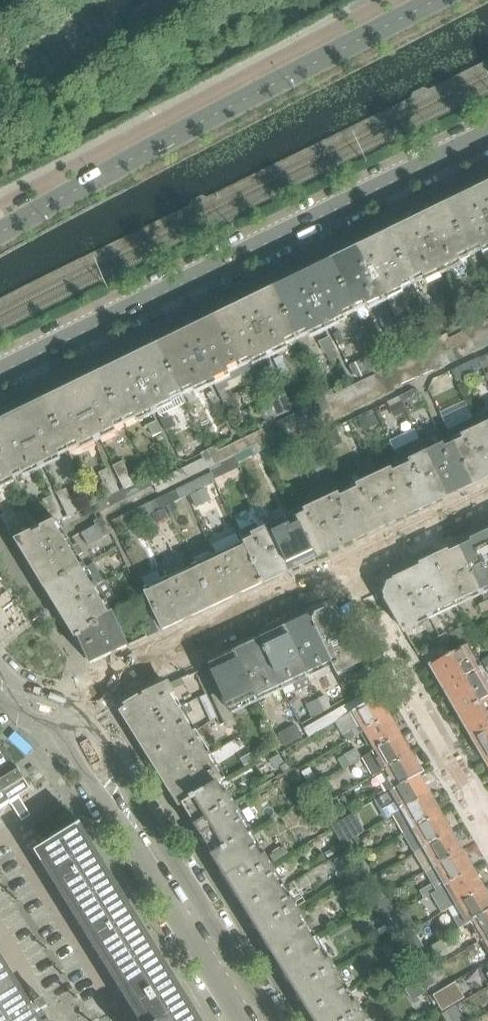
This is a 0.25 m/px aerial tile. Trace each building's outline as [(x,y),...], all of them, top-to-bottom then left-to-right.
[(480,193),(477,188),(468,193),(471,198),(460,203),(459,201),(446,208),(468,253),(479,248),(481,252),(487,249),(487,190),(480,193)] [(468,253),(446,208),(432,215),(433,216),(403,231),(402,229),(388,236),(411,282),(423,276),(425,280),(457,264),(455,260),(468,253)] [(411,282),(388,236),(375,243),(375,244),(345,259),(344,257),(331,264),(353,310),(366,304),(368,308),(400,292),(398,288),(411,282)] [(353,310),(331,264),(317,271),(318,272),(298,282),(288,287),(287,285),(274,292),(296,338),(308,332),(310,336),(342,320),(340,316),(353,310)] [(458,289),(451,275),(447,277),(454,291),(458,289)] [(447,288),(442,278),(435,281),(437,284),(434,285),(438,293),(447,288)] [(296,338),(274,292),(259,299),(260,300),(250,306),(247,300),(238,305),(240,310),(230,315),(229,313),(216,320),(243,375),(245,380),(256,375),(251,364),(285,348),(283,344),(296,338)] [(402,317),(395,303),(390,306),(396,320),(402,317)] [(391,322),(385,310),(379,312),(385,325),(391,322)] [(243,375),(216,320),(202,327),(203,328),(192,334),(190,328),(180,333),(183,338),(173,343),(172,341),(158,348),(181,393),(186,404),(197,398),(194,392),(195,392),(213,383),(223,403),(230,400),(223,384),(243,375)] [(483,322),(476,325),(481,336),(483,335),(487,332),(483,322)] [(481,336),(476,325),(469,329),(474,339),(477,338),(481,336)] [(474,339),(469,329),(462,332),(467,342),(472,340),(474,339)] [(467,342),(462,332),(455,336),(460,346),(461,345),(467,343),(467,342)] [(449,340),(448,339),(446,335),(446,334),(438,338),(439,338),(446,353),(451,351),(453,349),(449,340)] [(487,345),(483,335),(481,336),(477,338),(483,348),(487,345)] [(460,346),(455,336),(448,339),(449,340),(453,349),(456,348),(460,346)] [(439,338),(438,338),(430,342),(431,343),(433,347),(438,357),(440,356),(445,353),(446,353),(439,338)] [(483,348),(477,338),(474,339),(472,340),(477,351),(483,348)] [(335,350),(329,339),(323,341),(329,353),(335,350)] [(477,351),(472,340),(467,342),(467,343),(472,353),(477,351)] [(472,353),(467,343),(461,345),(467,356),(472,353)] [(467,356),(461,345),(460,346),(456,348),(461,358),(467,356)] [(433,347),(426,350),(431,360),(435,358),(438,357),(433,347)] [(181,393),(158,348),(145,354),(146,356),(135,361),(132,356),(123,361),(126,366),(115,371),(114,369),(100,376),(123,422),(135,416),(137,419),(170,403),(169,399),(181,393)] [(461,358),(456,348),(453,349),(451,351),(456,361),(461,358)] [(431,360),(426,350),(419,353),(424,364),(429,361),(431,360)] [(456,361),(451,351),(446,353),(445,353),(450,364),(451,363),(456,361)] [(424,364),(419,353),(412,357),(417,367),(419,366),(424,364)] [(450,364),(445,353),(440,356),(445,366),(450,364)] [(373,370),(381,366),(376,354),(352,366),(359,378),(374,371),(373,370)] [(445,366),(440,356),(438,357),(435,358),(440,369),(445,366)] [(289,372),(281,357),(274,360),(281,375),(289,372)] [(417,367),(412,357),(405,360),(410,370),(413,369),(417,367)] [(440,369),(435,358),(431,360),(429,361),(434,372),(440,369)] [(456,380),(482,368),(477,359),(451,371),(456,380)] [(410,370),(405,360),(398,364),(403,374),(408,372),(410,370)] [(434,372),(429,361),(424,364),(429,374),(434,372)] [(396,377),(391,367),(389,363),(389,362),(381,366),(389,381),(392,379),(396,377)] [(403,374),(398,364),(391,367),(396,377),(397,377),(403,374)] [(429,374),(424,364),(419,366),(424,377),(429,374)] [(277,377),(271,366),(267,368),(272,379),(277,377)] [(389,381),(381,366),(373,370),(374,371),(375,375),(380,385),(381,385),(387,382),(389,381)] [(424,377),(419,366),(417,367),(413,369),(418,379),(424,377)] [(418,379),(413,369),(410,370),(408,372),(413,382),(418,379)] [(413,382),(408,372),(403,374),(408,385),(413,382)] [(408,385),(403,374),(397,377),(402,387),(408,385)] [(380,385),(375,375),(368,378),(373,389),(376,387),(380,385)] [(123,422),(100,376),(77,387),(75,384),(66,388),(68,392),(44,403),(67,449),(78,444),(79,448),(114,431),(112,427),(123,422)] [(402,387),(397,377),(396,377),(392,379),(397,390),(402,387)] [(373,389),(368,378),(361,382),(366,392),(367,392),(371,390),(373,389)] [(392,392),(397,390),(392,379),(389,381),(387,382),(392,392)] [(366,392),(361,382),(354,385),(359,395),(360,395),(365,392),(366,392)] [(392,392),(387,382),(381,385),(386,395),(392,392)] [(359,395),(354,385),(347,388),(352,399),(354,398),(358,396),(359,395)] [(386,395),(381,385),(380,385),(376,387),(381,398),(386,395)] [(381,398),(376,387),(373,389),(371,390),(376,400),(381,398)] [(352,399),(347,388),(340,392),(345,402),(349,400),(352,399)] [(333,396),(333,395),(331,391),(331,390),(324,394),(331,409),(333,408),(338,406),(333,396)] [(376,400),(371,390),(367,392),(366,392),(365,392),(370,403),(372,402),(376,400)] [(426,404),(421,394),(413,390),(400,397),(408,413),(426,404)] [(219,406),(213,392),(207,395),(213,408),(219,406)] [(345,402),(340,392),(333,395),(333,396),(338,406),(340,405),(344,403),(345,402)] [(370,403),(365,392),(360,395),(365,405),(370,403)] [(331,409),(324,394),(315,398),(316,399),(318,403),(322,413),(328,411),(331,409)] [(365,405),(360,395),(359,395),(358,396),(354,398),(359,408),(365,405)] [(291,411),(292,406),(289,399),(288,400),(286,396),(271,403),(271,402),(259,408),(266,422),(274,418),(274,419),(291,411)] [(359,408),(354,398),(352,399),(349,400),(354,411),(359,408)] [(354,411),(349,400),(345,402),(344,403),(349,413),(354,411)] [(44,403),(21,415),(19,411),(10,416),(12,419),(0,425),(0,454),(12,476),(22,471),(23,475),(56,458),(54,455),(67,449),(44,403)] [(318,403),(311,406),(316,417),(317,416),(322,413),(318,403)] [(349,413),(344,403),(340,405),(338,406),(343,416),(345,415),(349,413)] [(316,417),(311,406),(304,410),(309,420),(312,419),(313,418),(316,417)] [(343,416),(338,406),(333,408),(338,418),(343,416)] [(473,419),(468,407),(462,410),(468,422),(473,419)] [(338,418),(333,408),(331,409),(328,411),(333,421),(338,418)] [(396,423),(390,409),(379,414),(385,428),(396,423)] [(309,420),(304,410),(297,413),(302,424),(306,421),(309,420)] [(333,421),(328,411),(322,413),(327,424),(333,421)] [(302,424),(297,413),(296,414),(290,417),(295,427),(302,424)] [(327,424),(322,413),(317,416),(322,426),(327,424)] [(378,425),(372,413),(358,420),(364,432),(378,425)] [(322,426),(317,416),(316,417),(313,418),(312,419),(317,429),(318,428),(322,426)] [(295,427),(290,417),(283,420),(288,430),(295,427)] [(172,429),(166,418),(161,421),(166,431),(172,429)] [(281,434),(276,423),(274,419),(274,418),(266,422),(273,437),(281,434)] [(317,429),(312,419),(309,420),(306,421),(311,432),(317,429)] [(288,430),(283,420),(276,423),(281,434),(287,431),(288,430)] [(311,432),(306,421),(302,424),(295,427),(288,430),(287,431),(292,441),(302,436),(311,432)] [(162,433),(156,422),(148,426),(154,437),(162,433)] [(273,437),(266,422),(258,426),(258,427),(260,431),(265,441),(273,437)] [(452,441),(453,445),(472,485),(487,477),(487,424),(452,441)] [(265,441),(260,431),(253,434),(258,445),(262,443),(265,441)] [(267,453),(292,441),(287,431),(281,434),(273,437),(265,441),(262,443),(265,448),(267,453)] [(258,445),(253,434),(246,438),(251,448),(258,445)] [(251,448),(246,438),(239,441),(244,452),(251,448)] [(244,452),(239,441),(232,445),(237,455),(242,452),(244,452)] [(265,448),(262,443),(258,445),(251,448),(254,454),(265,448)] [(237,455),(232,445),(226,448),(230,458),(235,456),(237,455)] [(310,455),(306,445),(298,449),(302,458),(310,455)] [(472,485),(453,445),(446,448),(444,445),(411,460),(413,465),(402,470),(420,509),(472,485)] [(224,462),(219,451),(217,447),(216,446),(209,450),(216,465),(224,462)] [(230,458),(226,448),(219,451),(224,462),(230,458)] [(216,465),(209,450),(201,454),(201,455),(203,459),(203,460),(208,469),(209,469),(216,465)] [(376,469),(368,452),(363,454),(365,460),(371,471),(376,469)] [(0,454),(0,486),(12,480),(10,476),(12,476),(0,454)] [(214,480),(240,467),(235,456),(230,458),(224,462),(216,465),(209,469),(211,473),(214,480)] [(203,460),(203,459),(196,463),(200,473),(208,469),(203,460)] [(371,471),(365,460),(360,462),(366,474),(371,471)] [(125,468),(122,462),(113,467),(116,472),(125,468)] [(200,473),(196,463),(188,466),(193,476),(200,473)] [(193,476),(188,466),(181,470),(186,480),(193,476)] [(128,473),(125,468),(116,472),(118,478),(128,473)] [(111,475),(108,469),(99,474),(101,479),(111,475)] [(186,480),(181,470),(174,473),(179,483),(186,480)] [(420,509),(402,470),(390,475),(389,471),(359,485),(361,489),(349,494),(368,534),(420,509)] [(131,479),(128,473),(118,478),(121,484),(131,479)] [(179,483),(174,473),(168,476),(172,486),(179,483)] [(214,480),(211,473),(205,476),(210,485),(215,483),(216,483),(214,480)] [(104,485),(114,480),(111,475),(101,479),(104,485)] [(166,490),(161,480),(159,476),(159,475),(151,478),(151,479),(154,486),(157,494),(166,490)] [(154,486),(151,479),(150,476),(144,479),(149,489),(154,486)] [(172,486),(168,476),(161,480),(166,490),(172,486)] [(210,485),(205,476),(200,478),(205,488),(210,485)] [(205,488),(200,478),(194,481),(199,491),(205,488)] [(133,484),(131,479),(121,484),(124,489),(126,488),(128,487),(133,484)] [(149,489),(144,479),(139,482),(143,491),(149,489)] [(114,480),(104,485),(107,491),(117,486),(114,480)] [(199,491),(194,481),(193,482),(189,484),(193,493),(198,491),(199,491)] [(143,491),(139,482),(133,484),(138,494),(143,491)] [(138,494),(133,484),(128,487),(132,497),(138,494)] [(193,493),(189,484),(183,487),(188,496),(193,493)] [(117,492),(119,491),(117,486),(107,491),(109,496),(111,495),(117,492)] [(132,497),(128,487),(126,488),(124,489),(122,490),(127,499),(131,497),(132,497)] [(188,496),(183,487),(178,489),(182,499),(187,496),(188,496)] [(69,495),(66,489),(57,494),(59,500),(69,495)] [(182,499),(178,489),(176,490),(172,492),(177,501),(181,499),(182,499)] [(212,501),(206,489),(191,496),(197,508),(212,501)] [(127,499),(122,490),(119,491),(117,492),(122,502),(127,499)] [(122,502),(117,492),(111,495),(116,505),(122,502)] [(177,501),(172,492),(167,495),(171,504),(177,501)] [(368,534),(349,494),(337,500),(335,496),(307,509),(308,514),(297,519),(316,558),(368,534)] [(62,505),(72,501),(69,495),(59,500),(62,505)] [(116,505),(111,495),(109,496),(106,498),(111,507),(116,505)] [(171,504),(167,495),(161,497),(166,507),(171,504)] [(55,502),(52,497),(42,501),(45,507),(55,502)] [(166,507),(161,497),(156,500),(160,509),(165,507),(166,507)] [(111,507),(106,498),(105,498),(101,500),(105,510),(109,508),(111,507)] [(105,510),(101,500),(95,503),(100,513),(105,510)] [(160,509),(156,500),(154,501),(150,503),(155,512),(159,510),(160,509)] [(75,506),(72,501),(62,505),(65,511),(75,506)] [(57,508),(55,502),(45,507),(48,512),(57,508)] [(100,513),(95,503),(93,504),(90,506),(95,515),(100,513)] [(155,512),(150,503),(145,506),(149,515),(155,512)] [(77,512),(75,506),(65,511),(68,517),(77,512)] [(149,515),(145,506),(139,508),(144,518),(149,515)] [(60,513),(57,508),(48,512),(51,518),(60,513)] [(144,518),(139,508),(138,509),(134,511),(138,520),(142,518),(144,518)] [(168,518),(164,509),(153,515),(157,523),(168,518)] [(3,521),(14,514),(10,510),(0,516),(3,521)] [(138,520),(134,511),(128,514),(132,523),(138,520)] [(63,519),(60,513),(51,518),(53,524),(57,522),(63,519)] [(6,526),(17,519),(14,514),(3,521),(6,526)] [(132,523),(128,514),(122,516),(127,526),(132,523)] [(127,526),(122,516),(121,517),(117,519),(121,528),(125,526),(127,526)] [(106,523),(103,517),(97,520),(94,522),(96,526),(96,527),(106,523)] [(20,525),(17,519),(6,526),(8,528),(9,531),(20,525)] [(16,542),(38,531),(32,519),(20,525),(9,531),(16,542)] [(121,528),(117,519),(111,522),(116,531),(121,528)] [(316,558),(297,519),(285,524),(284,520),(260,532),(256,525),(239,532),(243,542),(262,583),(316,558)] [(71,547),(68,541),(64,544),(53,526),(57,523),(57,522),(53,524),(38,531),(16,542),(46,591),(84,568),(83,566),(79,569),(67,549),(71,547)] [(109,528),(106,523),(96,527),(99,533),(109,528)] [(96,526),(81,534),(88,546),(102,539),(99,533),(96,527),(96,526)] [(111,534),(109,528),(99,533),(102,539),(111,534)] [(262,583),(243,542),(240,544),(236,534),(212,545),(217,555),(215,556),(212,557),(210,552),(193,560),(195,565),(192,566),(211,607),(237,596),(262,583)] [(484,537),(473,542),(474,544),(447,557),(446,554),(434,560),(453,602),(487,586),(487,544),(484,537)] [(453,602),(434,560),(422,566),(423,568),(396,581),(396,582),(389,586),(385,595),(388,600),(387,601),(404,632),(417,625),(415,620),(453,602)] [(110,619),(105,611),(109,609),(107,606),(103,608),(95,596),(100,593),(96,587),(104,582),(93,566),(85,570),(84,568),(46,591),(75,639),(76,639),(110,619)] [(211,607),(192,566),(190,567),(192,572),(169,583),(167,578),(166,579),(162,581),(158,572),(142,579),(146,588),(144,589),(143,590),(147,598),(162,631),(186,619),(211,607)] [(143,600),(137,588),(130,591),(128,598),(131,605),(143,600)] [(485,602),(479,605),(483,614),(487,612),(487,609),(485,602)] [(159,632),(149,609),(136,615),(147,637),(159,632)] [(362,661),(339,623),(338,624),(335,618),(323,614),(316,617),(315,617),(312,618),(309,619),(329,663),(335,675),(362,661)] [(126,647),(112,618),(110,619),(76,639),(77,640),(79,639),(88,661),(94,663),(126,647)] [(329,663),(309,619),(259,642),(280,686),(329,663)] [(471,642),(463,627),(449,635),(457,650),(471,642)] [(446,633),(440,637),(444,645),(445,645),(450,641),(446,633)] [(450,654),(445,645),(444,645),(440,637),(434,640),(439,648),(424,657),(430,667),(431,666),(450,654)] [(231,709),(280,686),(259,642),(210,665),(213,670),(215,675),(217,680),(220,685),(222,690),(224,695),(227,700),(229,705),(231,709)] [(479,672),(465,648),(465,647),(451,655),(450,654),(431,666),(432,668),(432,671),(435,677),(438,678),(445,691),(479,672)] [(208,668),(200,671),(202,675),(213,670),(210,665),(210,666),(208,666),(207,667),(208,668)] [(213,670),(202,675),(205,680),(215,675),(213,670)] [(479,673),(479,672),(445,691),(453,705),(453,707),(456,714),(459,715),(460,716),(487,700),(487,688),(479,673)] [(215,675),(205,680),(207,685),(217,680),(215,675)] [(217,680),(207,685),(209,690),(220,685),(217,680)] [(151,759),(192,734),(173,703),(176,701),(167,685),(140,698),(124,708),(124,709),(121,711),(122,711),(121,712),(151,759)] [(220,685),(209,690),(211,695),(222,690),(220,685)] [(352,685),(344,690),(348,697),(356,693),(352,685)] [(373,689),(368,692),(373,701),(378,698),(373,689)] [(222,690),(211,695),(214,700),(224,695),(222,690)] [(368,692),(363,695),(368,703),(373,701),(368,692)] [(224,695),(214,700),(216,705),(227,700),(224,695)] [(363,695),(359,698),(364,706),(368,703),(363,695)] [(217,718),(206,696),(200,698),(211,721),(217,718)] [(331,708),(325,696),(319,699),(324,712),(331,708)] [(360,733),(389,717),(385,709),(386,709),(381,700),(380,700),(378,698),(373,701),(368,703),(364,706),(359,709),(355,711),(350,714),(349,714),(356,725),(350,728),(352,731),(343,736),(347,742),(361,734),(360,733)] [(359,698),(354,700),(359,709),(364,706),(359,698)] [(319,699),(305,706),(311,718),(324,712),(319,699)] [(227,700),(216,705),(218,710),(229,705),(227,700)] [(354,700),(350,703),(355,711),(359,709),(354,700)] [(460,716),(460,717),(460,719),(463,726),(466,727),(473,740),(487,732),(487,700),(460,716)] [(350,703),(345,705),(350,714),(355,711),(350,703)] [(229,705),(218,710),(221,715),(231,710),(231,709),(229,705)] [(345,705),(341,708),(345,716),(349,714),(350,714),(345,705)] [(341,708),(336,711),(341,719),(345,716),(341,708)] [(231,710),(221,715),(223,720),(234,715),(231,710)] [(336,711),(331,713),(336,722),(341,719),(336,711)] [(331,713),(327,716),(332,724),(336,722),(331,713)] [(234,715),(223,720),(225,724),(225,725),(236,720),(234,715)] [(327,716),(322,719),(327,727),(332,724),(327,716)] [(400,736),(396,728),(397,728),(392,719),(390,719),(389,717),(360,733),(361,734),(371,753),(400,736)] [(322,719),(318,721),(323,730),(327,727),(322,719)] [(236,720),(225,725),(227,729),(229,729),(236,726),(238,725),(236,720)] [(318,721),(313,724),(318,732),(323,730),(318,721)] [(303,737),(295,722),(276,733),(284,747),(303,737)] [(313,724),(309,727),(314,735),(318,732),(313,724)] [(309,727),(304,729),(309,738),(314,735),(309,727)] [(473,740),(481,754),(481,756),(484,762),(487,763),(487,765),(487,764),(487,732),(473,740)] [(222,783),(222,781),(192,734),(151,759),(181,807),(182,806),(218,784),(219,785),(222,783)] [(411,755),(407,747),(408,747),(402,738),(401,738),(400,736),(371,753),(372,753),(362,759),(373,777),(382,772),(411,755)] [(220,756),(229,750),(226,745),(216,751),(220,756)] [(350,766),(362,759),(356,749),(344,756),(338,760),(343,769),(349,765),(350,766)] [(6,806),(9,804),(10,805),(31,792),(4,750),(0,753),(0,810),(6,806)] [(422,774),(418,766),(419,766),(413,757),(412,757),(411,755),(382,772),(393,791),(419,776),(422,774)] [(290,769),(287,763),(280,768),(283,773),(290,769)] [(318,783),(308,766),(302,769),(312,787),(318,783)] [(393,816),(429,795),(425,787),(426,786),(421,778),(420,778),(419,776),(393,791),(391,792),(396,801),(387,806),(393,816)] [(247,833),(236,816),(240,813),(228,794),(225,796),(219,785),(218,784),(182,806),(195,826),(194,827),(200,837),(201,837),(212,855),(247,833)] [(380,799),(387,795),(385,790),(377,795),(380,799)] [(404,835),(440,814),(436,806),(437,805),(432,796),(431,797),(429,795),(393,816),(404,835)] [(329,803),(325,796),(317,801),(320,807),(329,803)] [(340,814),(334,803),(321,811),(328,822),(340,814)] [(414,854),(451,832),(447,825),(448,824),(443,815),(442,816),(440,814),(404,835),(403,836),(414,854)] [(349,834),(341,821),(341,820),(331,827),(339,841),(349,834)] [(152,951),(76,827),(35,853),(139,1020),(195,1020),(152,951)] [(319,833),(316,827),(309,831),(313,837),(319,833)] [(425,873),(462,851),(458,844),(459,843),(454,834),(453,835),(451,832),(414,854),(425,873)] [(277,875),(272,866),(265,856),(261,858),(249,838),(250,837),(247,833),(212,855),(214,857),(213,857),(226,879),(226,880),(232,891),(233,890),(245,910),(280,888),(273,877),(277,875)] [(359,854),(352,841),(342,846),(350,860),(359,854)] [(444,887),(473,870),(468,862),(469,862),(464,853),(463,854),(462,851),(425,873),(432,884),(419,891),(424,899),(435,892),(444,887)] [(373,878),(362,860),(354,864),(365,883),(373,878)] [(484,890),(479,881),(480,881),(475,872),(474,873),(473,870),(444,887),(435,892),(442,903),(432,909),(436,917),(456,906),(484,890)] [(384,897),(377,885),(383,882),(379,875),(373,879),(373,878),(365,883),(376,902),(384,897)] [(313,942),(300,920),(304,918),(292,899),(288,901),(280,888),(245,910),(258,931),(258,932),(264,943),(266,942),(278,963),(313,942)] [(486,891),(485,892),(484,890),(456,906),(461,915),(453,919),(457,925),(450,929),(452,933),(460,928),(466,924),(469,923),(487,912),(487,894),(486,891)] [(385,920),(399,912),(395,904),(380,912),(385,920)] [(469,923),(480,941),(487,937),(487,912),(469,923)] [(389,931),(385,926),(378,930),(381,936),(389,931)] [(460,928),(452,933),(454,937),(462,933),(460,928)] [(423,949),(415,935),(401,943),(409,957),(423,949)] [(480,941),(487,956),(487,937),(480,941)] [(345,993),(338,982),(342,979),(329,960),(326,962),(313,942),(278,963),(290,984),(289,984),(296,995),(297,994),(310,1015),(345,993)] [(469,953),(476,949),(474,945),(466,949),(469,953)] [(436,965),(426,949),(410,958),(420,975),(436,965)] [(37,1013),(48,1007),(43,999),(33,1006),(0,954),(0,1020),(42,1020),(37,1013)] [(412,967),(406,958),(398,964),(403,972),(412,967)] [(356,1003),(352,1005),(345,993),(310,1015),(314,1020),(368,1020),(356,1003)] [(455,1007),(455,1006),(446,1012),(452,1020),(464,1020),(455,1007)]
